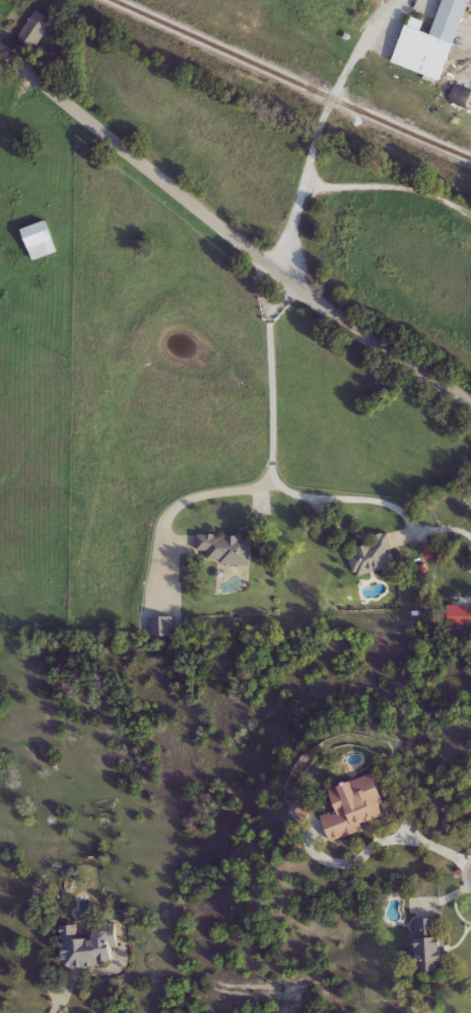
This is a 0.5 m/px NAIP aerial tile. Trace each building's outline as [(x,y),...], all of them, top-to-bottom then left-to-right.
[(434,36),(445,0),(470,0),(443,82),(391,65),(404,27),(434,36)] [(18,39),(39,11),(55,23),(34,51),(18,39)] [(57,254),(32,262),(23,230),(48,223),(57,254)] [(374,545),(373,539),(390,535),(398,569),(356,580),(348,552),(374,545)] [(252,538),(251,566),(209,564),(209,552),(198,552),(199,536),(252,538)] [(175,618),(175,638),(151,638),(151,618),(175,618)] [(324,818),(339,813),(332,791),(375,777),(390,822),(332,842),(324,818)] [(418,972),(416,920),(443,919),(445,971),(418,972)] [(62,929),(75,928),(76,939),(103,937),(103,927),(112,926),(115,967),(64,970),(62,929)]
